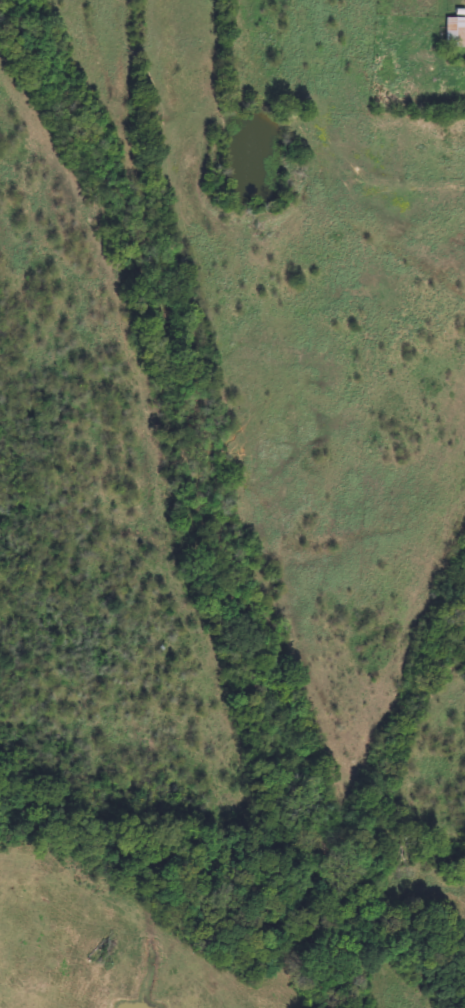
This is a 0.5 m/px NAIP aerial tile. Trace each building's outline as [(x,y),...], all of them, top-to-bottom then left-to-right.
[(449,18),(449,48),(464,48),(464,18),(449,18)]
